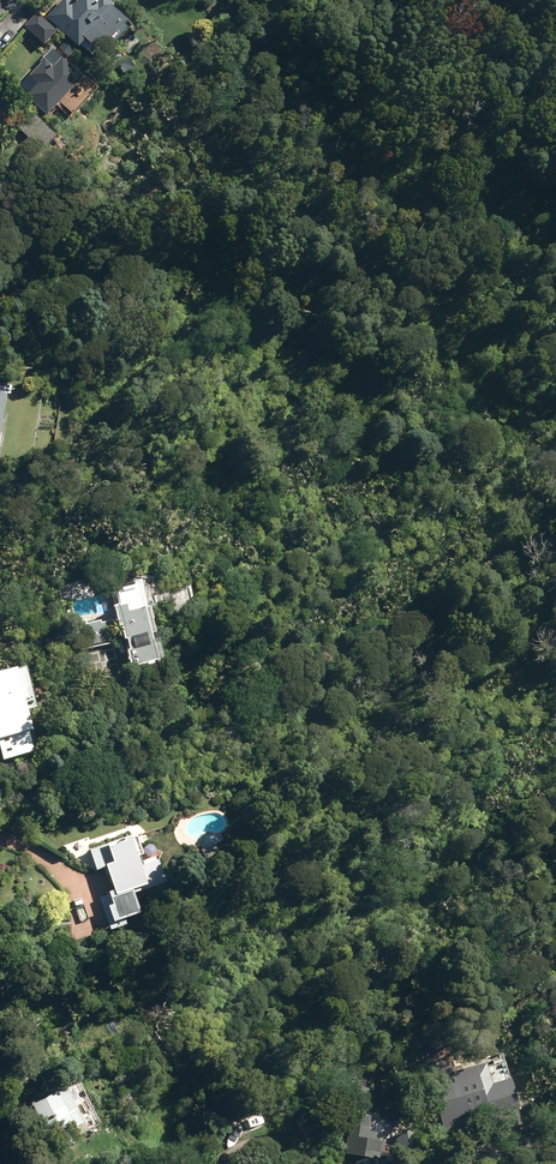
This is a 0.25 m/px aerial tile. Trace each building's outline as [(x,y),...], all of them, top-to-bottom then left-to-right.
[(102,57),(132,27),(113,8),(115,7),(108,0),(77,0),(72,4),(69,0),(64,0),(47,17),(78,48),(85,40),(102,57)] [(26,27),(45,45),(58,32),(38,14),(26,27)] [(26,97),(47,116),(59,102),(69,111),(92,87),(52,50),(41,63),(42,64),(29,77),(38,84),(26,97)] [(17,127),(40,151),(55,136),(31,113),(17,127)] [(147,609),(142,582),(122,587),(122,592),(118,593),(121,607),(115,609),(117,621),(102,625),(101,621),(86,624),(86,621),(76,623),(82,651),(111,644),(108,631),(121,628),(124,642),(119,642),(122,655),(126,654),(130,671),(143,668),(143,671),(154,668),(154,666),(164,663),(159,642),(157,643),(150,608),(147,609)] [(3,762),(33,754),(28,734),(32,733),(15,671),(0,675),(0,751),(3,762)] [(100,900),(111,933),(117,931),(115,924),(139,917),(132,893),(148,888),(149,891),(166,886),(158,863),(144,868),(141,858),(143,857),(138,840),(130,842),(129,841),(90,852),(97,871),(107,869),(115,894),(109,895),(110,897),(100,900)] [(200,851),(205,864),(220,858),(215,845),(200,851)] [(450,1118),(454,1131),(464,1128),(460,1115),(462,1114),(461,1110),(477,1106),(467,1072),(432,1082),(442,1120),(450,1118)] [(51,1145),(87,1128),(68,1091),(33,1107),(51,1145)] [(386,1156),(385,1156),(387,1146),(381,1145),(382,1136),(373,1134),(375,1120),(363,1119),(355,1163),(385,1163),(386,1156)] [(405,1163),(422,1163),(417,1131),(397,1134),(399,1150),(403,1150),(405,1163)]
